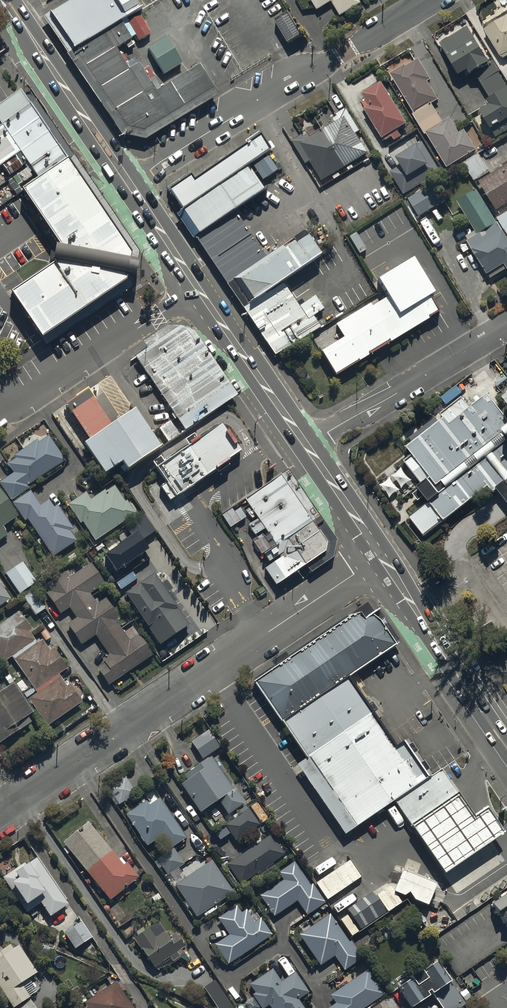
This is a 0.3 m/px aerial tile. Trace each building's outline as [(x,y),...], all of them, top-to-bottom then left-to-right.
[(50,15),(73,50),(124,18),(140,8),(135,0),(73,0),(50,15)] [(318,13),(323,10),(333,5),(342,19),(363,7),(359,0),(310,0),(318,13)] [(290,45),(304,37),(290,14),(276,22),(290,45)] [(124,18),(73,50),(84,68),(120,45),(136,35),(124,18)] [(502,60),(506,57),(506,20),(485,33),(502,60)] [(489,63),(491,62),(470,29),(441,47),(461,80),(473,73),(496,110),(483,118),(497,140),(506,134),(506,93),(489,63)] [(166,36),(148,47),(165,74),(182,63),(166,36)] [(120,45),(84,68),(97,88),(133,65),(120,45)] [(153,85),(112,111),(127,134),(150,139),(218,95),(221,93),(197,57),(153,85)] [(133,65),(97,88),(112,111),(153,85),(138,62),(133,65)] [(433,107),(440,103),(428,84),(432,82),(420,63),(416,65),(408,70),(406,67),(391,77),(393,79),(416,115),(413,117),(427,138),(428,137),(449,170),(473,155),(478,152),(466,133),(460,136),(451,121),(444,125),(433,107)] [(390,140),(409,128),(383,86),(364,98),(371,110),(366,113),(385,143),(390,140)] [(18,89),(0,102),(0,122),(1,124),(0,125),(0,164),(19,151),(37,176),(65,156),(18,89)] [(306,163),(310,160),(322,180),(332,174),(335,179),(342,175),(339,170),(369,153),(357,132),(361,131),(347,107),(336,113),(337,115),(334,116),(336,120),(310,136),(309,134),(305,136),(304,134),(293,140),(306,163)] [(269,156),(255,135),(167,195),(181,215),(248,175),(252,171),(252,168),(269,156)] [(392,176),(406,197),(442,175),(429,153),(424,145),(397,162),(402,169),(392,176)] [(480,153),(464,162),(475,181),(491,171),(480,153)] [(136,260),(65,156),(37,176),(20,186),(61,249),(55,258),(9,290),(41,335),(124,278),(136,260)] [(269,160),(255,169),(264,183),(278,174),(269,160)] [(506,204),(506,163),(479,181),(497,210),(506,204)] [(248,175),(181,215),(199,241),(237,218),(264,199),(248,175)] [(412,196),(423,214),(446,201),(436,183),(412,196)] [(477,189),(459,201),(480,233),(468,242),(492,278),(506,268),(506,235),(477,189)] [(497,218),(506,235),(506,212),(497,218)] [(237,218),(199,241),(247,312),(289,283),(320,262),(306,241),(271,265),(237,218)] [(361,229),(348,237),(362,260),(375,251),(361,229)] [(322,356),(338,380),(383,353),(392,348),(440,319),(431,304),(436,301),(415,265),(380,288),(388,302),(372,312),(371,309),(337,330),(345,343),(322,356)] [(289,283),(247,312),(277,357),(320,330),(316,323),(326,317),(316,302),(306,309),(289,283)] [(237,394),(193,330),(181,325),(136,355),(186,429),(237,394)] [(90,388),(67,404),(73,413),(96,398),(90,388)] [(484,390),(394,463),(444,524),(506,473),(506,418),(499,409),(484,390)] [(137,406),(85,441),(106,472),(123,460),(128,468),(163,444),(137,406)] [(170,420),(159,427),(169,440),(180,433),(170,420)] [(173,503),(244,454),(224,425),(159,470),(170,486),(164,490),(173,503)] [(26,483),(64,457),(48,433),(38,439),(36,436),(12,452),(15,455),(6,461),(12,470),(0,478),(0,484),(10,498),(28,486),(26,483)] [(327,542),(280,474),(244,499),(276,546),(264,555),(270,564),(265,568),(276,585),(325,551),(327,542)] [(81,523),(85,520),(97,537),(134,512),(114,483),(92,498),(85,488),(66,501),(81,523)] [(16,512),(0,488),(0,537),(7,532),(1,522),(16,512)] [(23,518),(27,515),(53,553),(75,537),(69,528),(73,526),(57,502),(53,505),(48,497),(40,503),(29,488),(11,500),(23,518)] [(232,508),(222,515),(230,528),(246,517),(240,507),(234,511),(232,508)] [(99,553),(112,572),(146,549),(139,540),(154,530),(141,511),(124,523),(130,532),(99,553)] [(5,569),(19,589),(35,579),(21,559),(5,569)] [(81,642),(95,632),(108,651),(94,661),(108,681),(151,652),(137,632),(129,638),(115,618),(119,616),(104,594),(95,600),(89,590),(104,580),(90,560),(71,573),(66,566),(43,581),(48,588),(45,590),(59,610),(68,604),(75,614),(66,620),(81,642)] [(124,588),(161,643),(189,623),(152,569),(124,588)] [(8,595),(0,583),(0,601),(8,595)] [(22,595),(35,614),(45,608),(32,589),(22,595)] [(394,644),(367,605),(253,682),(280,721),(347,676),(394,644)] [(57,676),(55,673),(66,665),(45,634),(34,642),(32,639),(26,631),(31,628),(18,609),(14,612),(0,621),(0,656),(2,659),(11,653),(37,690),(28,696),(46,723),(78,701),(60,674),(57,676)] [(347,676),(280,721),(346,815),(420,767),(396,731),(387,737),(347,676)] [(0,742),(37,717),(11,680),(1,687),(0,685),(0,742)] [(206,728),(190,739),(202,756),(218,746),(206,728)] [(233,790),(213,758),(209,754),(182,772),(185,776),(180,780),(201,811),(218,800),(226,812),(244,800),(236,787),(233,790)] [(436,757),(420,767),(389,788),(438,863),(495,825),(477,797),(466,804),(436,757)] [(106,783),(118,802),(136,790),(123,772),(106,783)] [(159,795),(147,802),(144,797),(124,810),(145,843),(160,834),(168,846),(185,835),(159,795)] [(225,821),(237,839),(260,824),(248,806),(225,821)] [(61,840),(109,896),(134,875),(87,819),(61,840)] [(226,861),(240,882),(285,852),(271,831),(226,861)] [(156,857),(167,872),(183,862),(173,846),(156,857)] [(25,910),(40,900),(50,914),(67,902),(36,855),(28,860),(26,858),(1,874),(25,910)] [(174,883),(195,914),(232,890),(211,859),(174,883)] [(278,870),(283,877),(258,894),(272,914),(297,898),(307,913),(322,903),(325,901),(312,882),(309,884),(293,860),(278,870)] [(436,884),(402,871),(393,892),(427,905),(436,884)] [(490,901),(506,927),(506,890),(490,901)] [(222,922),(230,935),(215,945),(227,962),(271,933),(260,916),(254,920),(245,907),(240,910),(236,903),(217,916),(222,922)] [(350,939),(348,940),(330,912),(299,932),(319,963),(333,953),(343,969),(362,956),(350,939)] [(64,930),(75,947),(92,936),(80,919),(64,930)] [(139,944),(144,951),(153,965),(184,945),(174,931),(167,936),(163,929),(155,934),(148,925),(133,935),(139,944)] [(11,1006),(30,994),(20,979),(36,969),(17,940),(1,950),(0,949),(0,989),(11,1006)] [(412,1007),(432,994),(441,1007),(458,1007),(466,1003),(452,981),(436,957),(396,983),(412,1007)] [(303,1005),(296,995),(306,988),(294,970),(280,980),(272,967),(249,982),(254,991),(251,993),(261,1007),(264,1006),(268,1003),(271,1007),(305,1007),(303,1005)] [(382,993),(366,969),(329,993),(335,1002),(325,1007),(359,1007),(382,993)] [(114,978),(83,998),(90,1007),(133,1007),(114,978)] [(202,984),(217,1007),(232,1007),(212,978),(202,984)] [(389,994),(375,1003),(368,1007),(398,1007),(389,994)] [(30,996),(11,1007),(38,1007),(30,996)]
